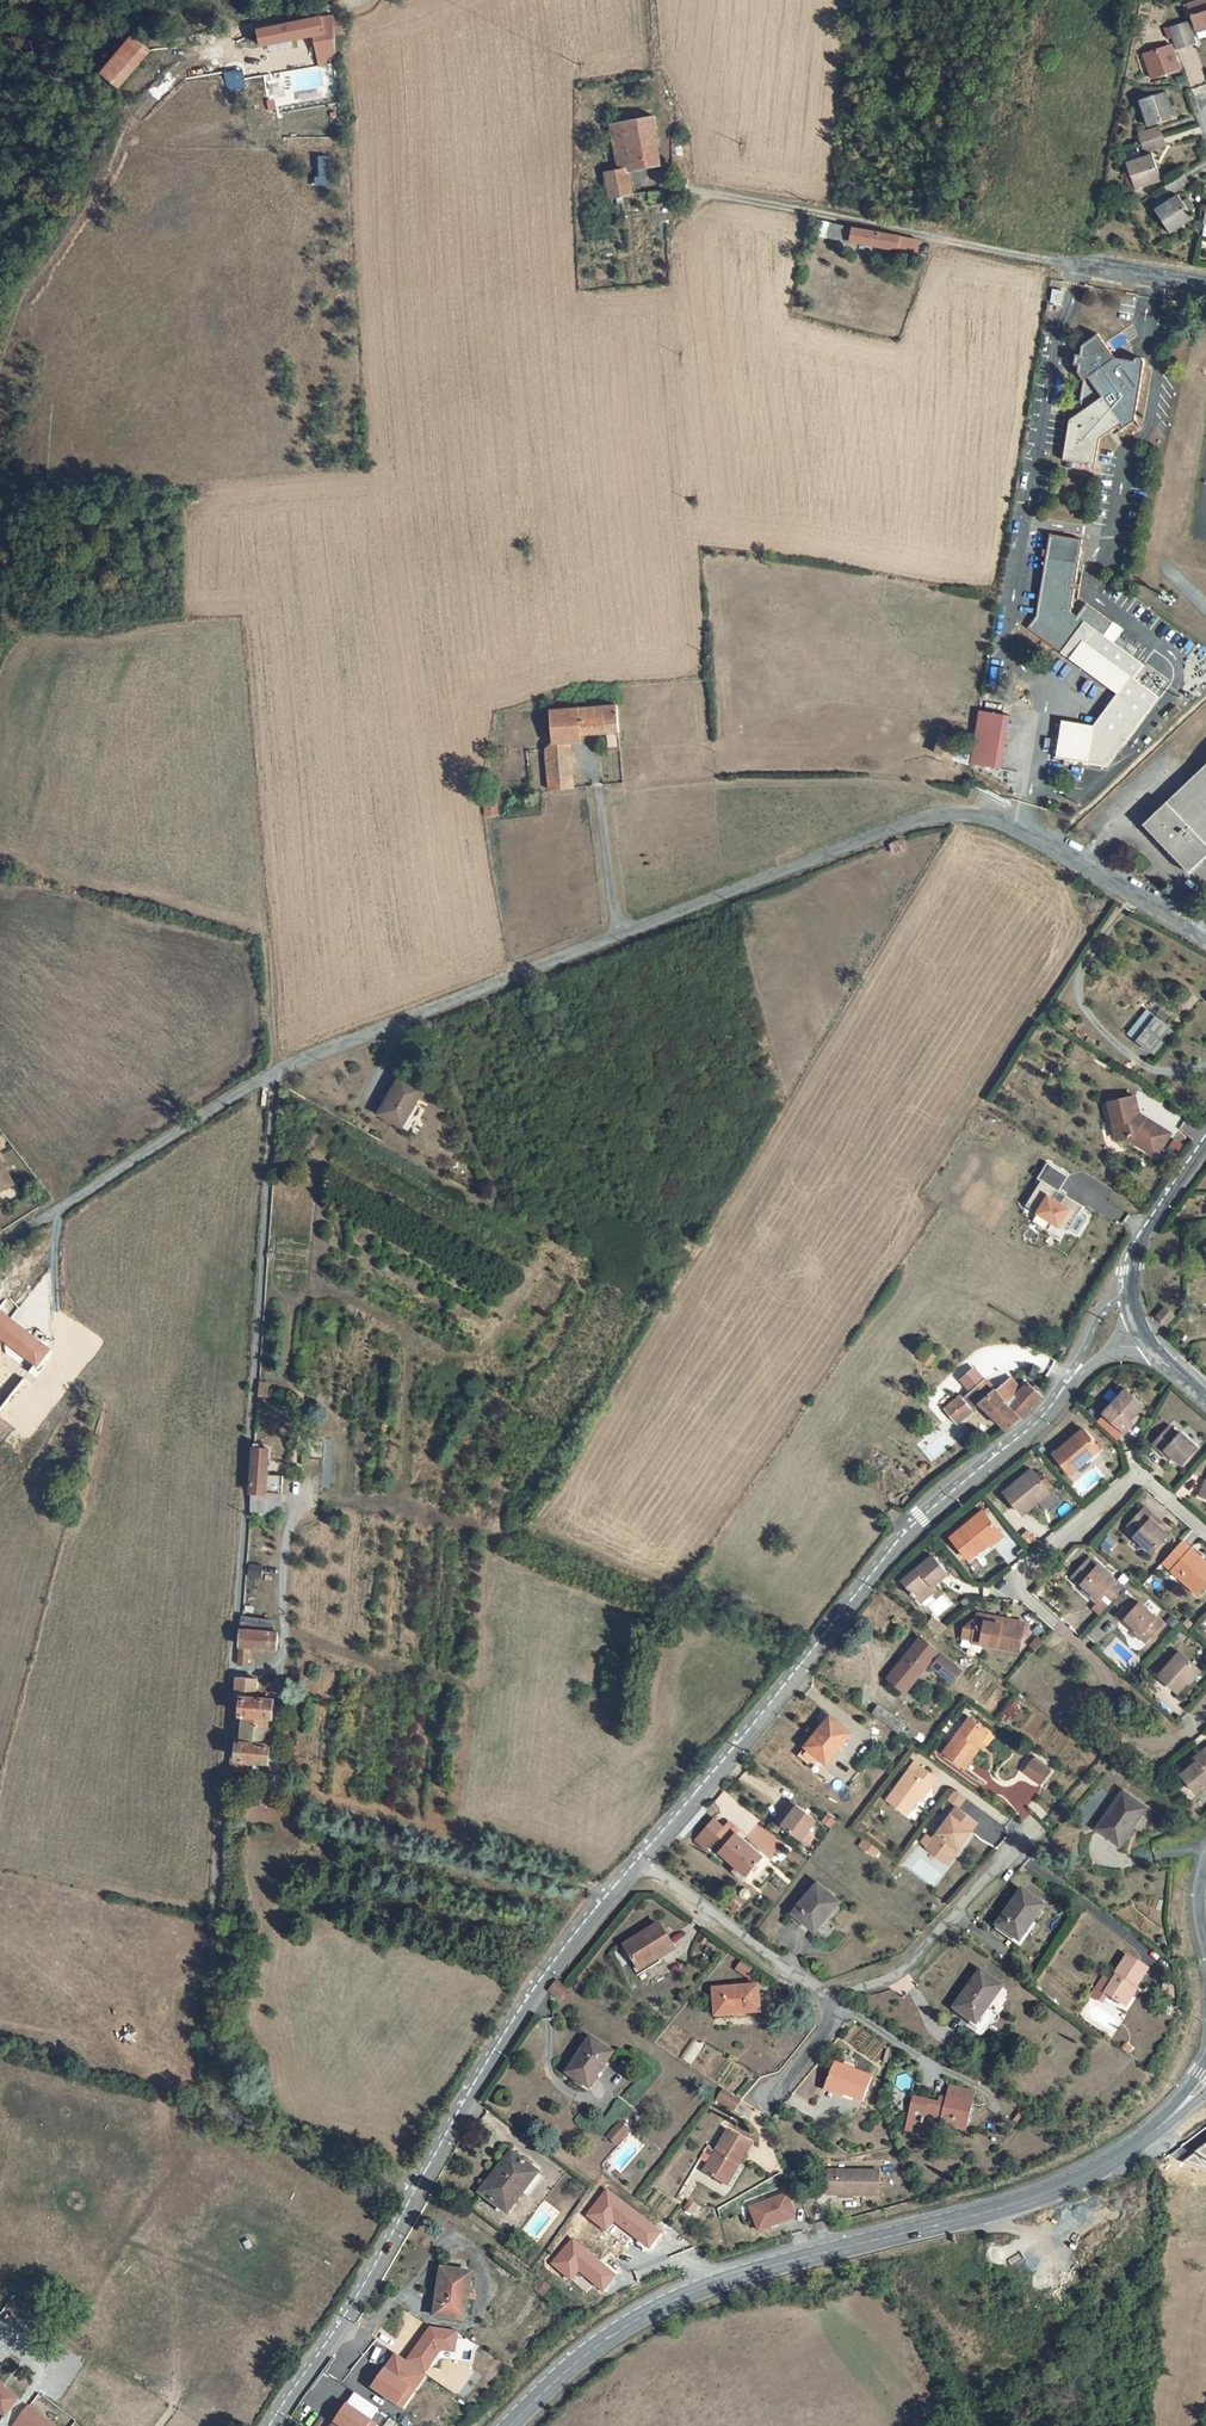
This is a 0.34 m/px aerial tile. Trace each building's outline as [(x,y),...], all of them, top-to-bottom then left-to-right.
[(1185,4),(1195,32),(1205,28),(1205,0),(1199,0),(1185,4)] [(323,19),(258,32),(261,46),(314,35),(335,31),(334,19),(334,16),(323,19)] [(347,17),(334,19),(335,31),(335,37),(347,35),(347,17)] [(1188,22),(1178,25),(1186,47),(1196,44),(1188,22)] [(1178,25),(1168,28),(1172,40),(1175,51),(1186,47),(1178,25)] [(1168,28),(1164,30),(1167,41),(1172,40),(1168,28)] [(335,31),(314,35),(317,50),(336,46),(335,39),(335,37),(335,31)] [(134,36),(102,73),(120,89),(151,51),(134,36)] [(1170,44),(1143,54),(1152,80),(1179,71),(1170,44)] [(336,46),(317,50),(319,62),(337,58),(336,46)] [(263,55),(257,56),(260,74),(266,73),(263,55)] [(302,59),(284,63),(284,69),(303,64),(302,59)] [(323,85),(319,67),(287,74),(289,85),(269,89),(272,106),(295,102),(293,91),(323,85)] [(1166,92),(1138,101),(1147,128),(1175,118),(1166,92)] [(655,116),(610,125),(616,152),(617,161),(620,173),(627,172),(661,165),(657,145),(655,116)] [(1159,126),(1136,134),(1139,144),(1163,136),(1159,126)] [(1163,136),(1139,144),(1143,155),(1167,147),(1163,136)] [(302,139),(277,143),(279,153),(303,148),(302,139)] [(684,139),(674,139),(675,157),(684,156),(684,139)] [(1152,154),(1125,163),(1135,191),(1162,181),(1152,154)] [(1125,163),(1121,165),(1130,192),(1135,191),(1125,163)] [(632,195),(627,172),(620,173),(605,176),(610,198),(622,196),(632,195)] [(1191,183),(1185,175),(1164,188),(1169,197),(1191,183)] [(662,192),(648,193),(649,202),(662,202),(662,192)] [(1178,195),(1154,210),(1169,235),(1194,219),(1188,210),(1183,202),(1178,195)] [(622,196),(610,198),(612,206),(624,204),(622,196)] [(1188,199),(1183,202),(1188,210),(1193,207),(1188,199)] [(830,223),(819,221),(816,234),(827,237),(830,223)] [(854,229),(830,223),(827,237),(850,242),(890,249),(916,254),(919,241),(899,237),(854,229)] [(818,241),(811,240),(810,251),(817,252),(818,241)] [(1064,291),(1053,290),(1050,302),(1062,304),(1064,291)] [(1114,358),(1098,334),(1081,346),(1080,355),(1076,354),(1074,365),(1079,365),(1077,372),(1083,381),(1077,414),(1069,420),(1063,460),(1095,465),(1100,439),(1117,426),(1121,423),(1124,428),(1136,420),(1144,364),(1143,360),(1140,358),(1137,358),(1134,361),(1114,358)] [(1079,563),(1046,558),(1036,617),(1028,628),(1054,648),(1059,642),(1065,646),(1063,649),(1086,666),(1094,656),(1127,681),(1120,691),(1124,693),(1099,726),(1102,728),(1099,731),(1093,731),(1087,763),(1106,767),(1115,756),(1158,697),(1134,679),(1144,666),(1103,635),(1112,623),(1086,603),(1077,617),(1070,612),(1074,589),(1075,584),(1079,563)] [(1059,642),(1054,648),(1060,652),(1084,670),(1117,694),(1120,691),(1127,681),(1094,656),(1086,666),(1063,649),(1065,646),(1059,642)] [(996,660),(989,657),(986,669),(993,671),(996,660)] [(1120,691),(1117,694),(1094,726),(1093,731),(1099,731),(1102,728),(1099,726),(1124,693),(1120,691)] [(617,706),(578,709),(580,735),(608,732),(619,731),(617,706)] [(578,709),(569,710),(571,742),(581,742),(580,735),(578,709)] [(569,710),(550,712),(553,743),(570,743),(571,742),(569,710)] [(1009,717),(982,712),(973,765),(1000,770),(1009,717)] [(1094,726),(1061,721),(1056,758),(1064,760),(1087,763),(1093,731),(1094,726)] [(619,731),(608,732),(609,750),(620,749),(619,731)] [(968,765),(972,746),(958,741),(951,759),(968,765)] [(570,743),(553,743),(546,749),(549,790),(574,788),(570,743)] [(1144,825),(1189,873),(1205,856),(1205,765),(1144,825)] [(497,803),(485,804),(486,816),(498,815),(497,803)] [(1155,1016),(1136,1042),(1150,1053),(1171,1029),(1155,1016)] [(1171,1029),(1150,1053),(1155,1057),(1176,1032),(1171,1029)] [(401,1076),(380,1114),(403,1127),(410,1114),(424,1089),(401,1076)] [(1135,1145),(1157,1158),(1164,1146),(1148,1136),(1155,1125),(1140,1116),(1138,1117),(1133,1098),(1112,1104),(1118,1125),(1114,1126),(1112,1126),(1117,1142),(1133,1138),(1135,1145)] [(1181,1100),(1178,1105),(1184,1109),(1187,1104),(1181,1100)] [(1112,1104),(1108,1105),(1114,1126),(1118,1125),(1112,1104)] [(410,1114),(403,1127),(408,1130),(415,1117),(410,1114)] [(1164,1146),(1170,1135),(1155,1125),(1148,1136),(1164,1146)] [(287,1150),(276,1149),(276,1162),(286,1163),(287,1150)] [(14,1184),(0,1157),(0,1191),(14,1184)] [(1050,1166),(1045,1174),(1052,1179),(1058,1171),(1050,1166)] [(1040,1182),(1043,1185),(1044,1184),(1061,1195),(1071,1180),(1058,1171),(1052,1179),(1045,1174),(1040,1182)] [(1043,1185),(1028,1209),(1040,1217),(1046,1208),(1058,1215),(1052,1224),(1069,1235),(1085,1210),(1068,1199),(1063,1207),(1056,1203),(1061,1195),(1044,1184),(1043,1185)] [(1046,1208),(1040,1217),(1052,1224),(1058,1215),(1046,1208)] [(0,1306),(33,1332),(39,1325),(6,1299),(0,1306)] [(1174,1314),(1166,1307),(1157,1318),(1165,1325),(1174,1314)] [(0,1310),(0,1341),(2,1338),(27,1357),(36,1364),(39,1366),(40,1364),(51,1350),(0,1310)] [(926,1349),(918,1359),(922,1362),(930,1351),(926,1349)] [(930,1351),(922,1362),(928,1366),(936,1355),(930,1351)] [(888,1366),(895,1372),(906,1362),(899,1355),(888,1366)] [(27,1357),(21,1365),(30,1373),(36,1364),(27,1357)] [(906,1362),(895,1372),(905,1382),(916,1371),(906,1362)] [(1021,1389),(1011,1377),(997,1389),(986,1377),(962,1399),(960,1396),(944,1409),(956,1424),(980,1404),(1007,1430),(1023,1418),(1043,1396),(1028,1382),(1021,1389)] [(0,1410),(0,1416),(16,1428),(43,1394),(24,1379),(14,1392),(0,1410)] [(14,1392),(7,1386),(0,1397),(0,1410),(14,1392)] [(1126,1388),(1110,1405),(1113,1407),(1105,1416),(1124,1433),(1131,1426),(1128,1423),(1137,1414),(1145,1405),(1126,1388)] [(1137,1414),(1128,1423),(1131,1426),(1140,1417),(1137,1414)] [(1169,1426),(1152,1444),(1162,1453),(1165,1450),(1172,1456),(1181,1465),(1198,1447),(1181,1433),(1179,1435),(1169,1426)] [(1083,1428),(1052,1455),(1069,1475),(1085,1462),(1083,1460),(1099,1446),(1083,1428)] [(1103,1450),(1099,1446),(1083,1460),(1087,1464),(1103,1450)] [(258,1448),(254,1448),(251,1493),(282,1495),(283,1476),(267,1475),(268,1449),(258,1448)] [(54,1450),(49,1463),(61,1467),(66,1454),(54,1450)] [(1165,1450),(1162,1453),(1169,1459),(1172,1456),(1165,1450)] [(49,1463),(43,1481),(55,1485),(61,1467),(49,1463)] [(1032,1468),(1003,1493),(1022,1516),(1038,1501),(1051,1491),(1032,1468)] [(1051,1491),(1038,1501),(1041,1505),(1054,1494),(1051,1491)] [(283,1495),(251,1493),(251,1513),(282,1515),(283,1495)] [(1145,1507),(1127,1525),(1136,1533),(1134,1536),(1152,1553),(1169,1535),(1158,1526),(1151,1519),(1155,1516),(1145,1507)] [(983,1511),(950,1537),(968,1560),(988,1544),(1002,1532),(983,1511)] [(1155,1516),(1151,1519),(1158,1526),(1162,1522),(1155,1516)] [(1002,1532),(988,1544),(990,1545),(1004,1535),(1002,1532)] [(1198,1595),(1205,1586),(1205,1566),(1205,1565),(1205,1562),(1182,1541),(1163,1563),(1198,1595)] [(933,1555),(901,1581),(917,1599),(934,1585),(949,1573),(933,1555)] [(1124,1589),(1089,1557),(1072,1577),(1084,1588),(1099,1601),(1103,1596),(1111,1603),(1124,1589)] [(934,1585),(917,1599),(921,1603),(937,1590),(934,1585)] [(1084,1588),(1082,1590),(1097,1603),(1092,1610),(1099,1616),(1111,1603),(1103,1596),(1099,1601),(1084,1588)] [(1136,1604),(1130,1598),(1115,1615),(1147,1643),(1164,1624),(1138,1602),(1136,1604)] [(931,1616),(926,1624),(939,1632),(944,1624),(931,1616)] [(243,1617),(242,1626),(272,1629),(272,1621),(243,1617)] [(972,1640),(971,1642),(1019,1652),(1022,1637),(1027,1638),(1029,1626),(1025,1625),(1025,1623),(1009,1620),(1008,1623),(977,1617),(976,1621),(972,1620),(964,1627),(962,1638),(972,1640)] [(279,1633),(242,1630),(241,1646),(249,1647),(277,1649),(279,1633)] [(923,1636),(887,1680),(903,1693),(932,1657),(937,1661),(937,1665),(955,1679),(964,1669),(944,1653),(941,1656),(936,1652),(939,1649),(923,1636)] [(249,1647),(241,1646),(239,1663),(247,1664),(249,1647)] [(1180,1652),(1158,1675),(1178,1693),(1199,1669),(1180,1652)] [(255,1698),(236,1696),(229,1779),(249,1780),(250,1760),(269,1762),(270,1744),(268,1743),(269,1717),(272,1717),(274,1699),(255,1698)] [(905,1725),(878,1706),(871,1713),(899,1733),(905,1725)] [(831,1716),(797,1756),(818,1773),(848,1738),(845,1735),(849,1731),(831,1716)] [(969,1716),(942,1753),(964,1769),(980,1749),(977,1746),(974,1745),(986,1728),(969,1716)] [(892,1732),(875,1720),(868,1727),(886,1740),(892,1732)] [(986,1728),(974,1745),(977,1746),(988,1730),(986,1728)] [(1181,1775),(1195,1794),(1205,1786),(1205,1748),(1196,1756),(1198,1760),(1190,1767),(1181,1775)] [(1190,1767),(1198,1760),(1196,1756),(1187,1764),(1190,1767)] [(1033,1759),(1024,1771),(1041,1784),(1050,1772),(1033,1759)] [(937,1778),(921,1766),(915,1773),(909,1769),(887,1800),(907,1814),(918,1799),(929,1784),(931,1786),(937,1778)] [(931,1786),(929,1784),(918,1799),(920,1801),(931,1786)] [(1148,1807),(1123,1790),(1095,1829),(1120,1846),(1148,1807)] [(816,1820),(792,1802),(786,1810),(791,1814),(782,1826),(802,1840),(802,1839),(808,1831),(816,1820)] [(976,1821),(956,1806),(925,1847),(946,1863),(976,1821)] [(791,1814),(786,1810),(777,1822),(782,1826),(791,1814)] [(731,1874),(742,1884),(748,1877),(747,1876),(759,1862),(763,1857),(760,1854),(736,1832),(738,1830),(730,1822),(710,1844),(737,1868),(731,1874)] [(770,1858),(783,1843),(758,1822),(745,1837),(770,1858)] [(814,1835),(808,1831),(802,1839),(808,1843),(814,1835)] [(818,1882),(793,1912),(815,1931),(841,1901),(818,1882)] [(1046,1906),(1022,1889),(995,1926),(1019,1943),(1046,1906)] [(660,1921),(622,1945),(639,1973),(678,1950),(660,1921)] [(1137,1988),(1149,1969),(1127,1955),(1115,1973),(1116,1974),(1104,1994),(1123,2005),(1135,1987),(1137,1988)] [(1004,1986),(981,1970),(953,2008),(970,2020),(976,2025),(989,2007),(1004,1986)] [(557,1980),(549,1991),(560,1999),(568,1988),(564,1986),(557,1980)] [(713,1990),(714,2012),(734,2011),(734,2015),(761,2013),(758,1986),(713,1990)] [(591,2036),(566,2073),(589,2089),(615,2053),(591,2036)] [(872,2077),(834,2063),(826,2084),(838,2088),(836,2094),(843,2097),(844,2095),(862,2101),(872,2077)] [(838,2088),(826,2084),(824,2089),(836,2094),(838,2088)] [(945,2104),(913,2097),(906,2129),(921,2133),(921,2131),(933,2134),(934,2130),(935,2124),(940,2125),(966,2131),(972,2104),(975,2092),(949,2086),(946,2098),(945,2104)] [(740,2100),(723,2088),(717,2098),(734,2109),(740,2100)] [(615,2144),(629,2129),(619,2120),(605,2135),(615,2144)] [(728,2130),(704,2172),(722,2183),(735,2161),(739,2164),(751,2143),(728,2130)] [(511,2152),(480,2192),(507,2213),(539,2173),(511,2152)] [(739,2164),(735,2161),(722,2183),(727,2185),(739,2164)] [(879,2171),(827,2170),(827,2194),(878,2195),(879,2171)] [(746,2206),(756,2232),(796,2217),(786,2191),(746,2206)] [(472,2273),(441,2269),(434,2316),(465,2321),(472,2273)] [(439,2350),(454,2352),(458,2330),(426,2325),(407,2356),(390,2354),(369,2388),(399,2407),(404,2408),(439,2350)] [(17,2333),(4,2349),(12,2356),(26,2340),(17,2333)] [(6,2416),(20,2400),(0,2385),(0,2411),(6,2416)] [(327,2425),(375,2425),(376,2424),(345,2401),(327,2425)] [(15,2425),(53,2425),(29,2407),(15,2425)]
